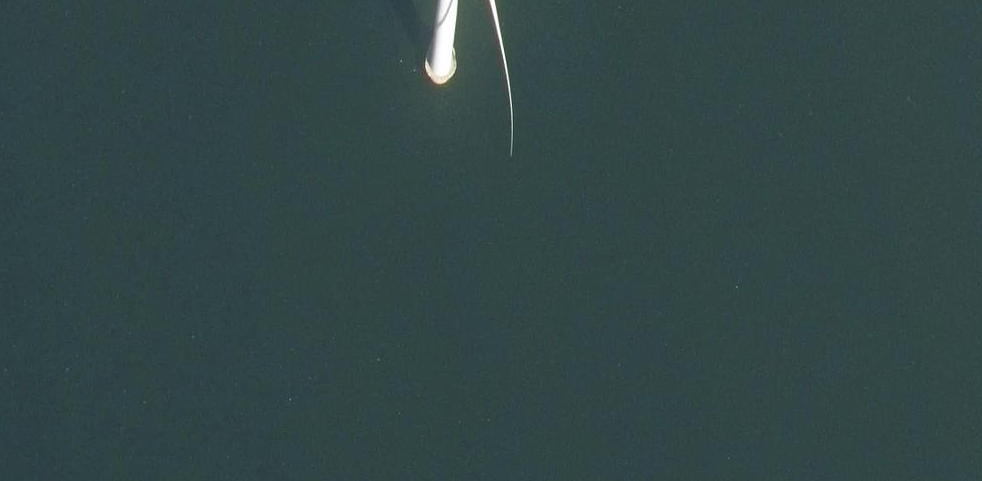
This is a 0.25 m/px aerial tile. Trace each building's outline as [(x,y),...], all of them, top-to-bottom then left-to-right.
[(428,65),(426,70),(427,75),(430,79),(434,81),(439,80),(443,78),(446,74),(446,69),(444,65),(440,62),(436,61),(431,62),(428,65)]
